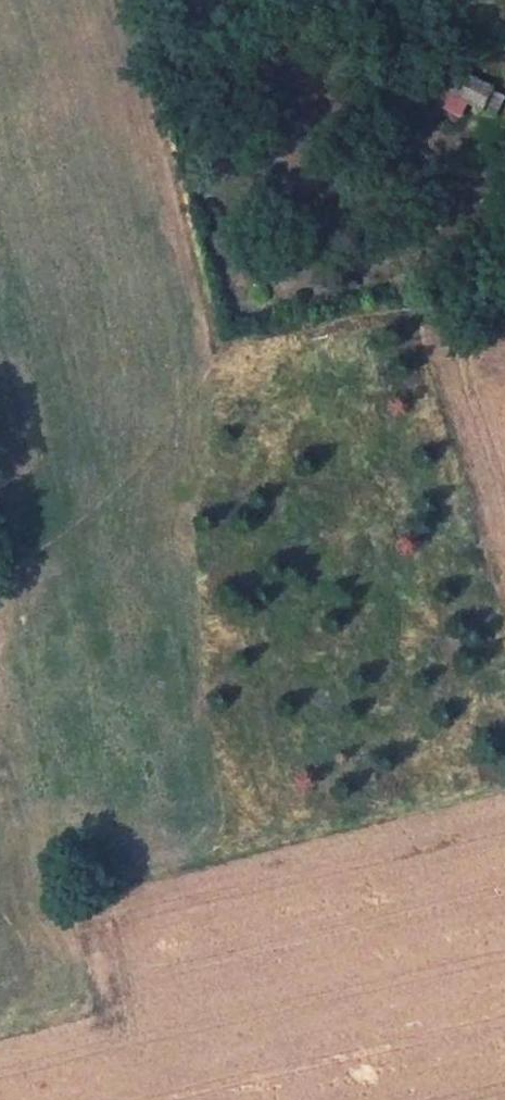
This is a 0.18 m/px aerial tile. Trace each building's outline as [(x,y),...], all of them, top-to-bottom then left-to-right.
[(490,88),(455,69),(445,89),(480,108),(483,103),(490,88)] [(497,110),(504,95),(490,88),(483,103),(497,110)]
